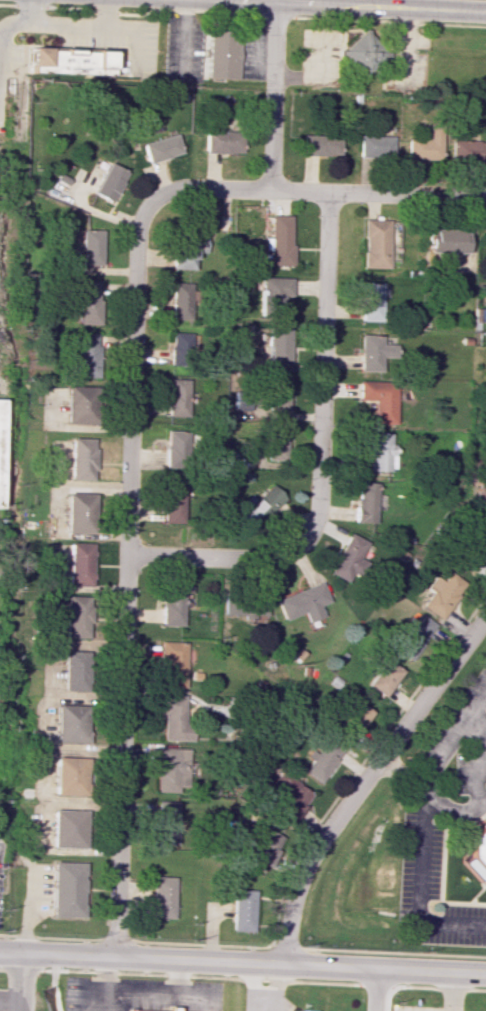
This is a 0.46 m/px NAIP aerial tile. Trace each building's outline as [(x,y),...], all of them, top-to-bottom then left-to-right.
[(369,78),(369,63),(384,64),(384,51),(373,51),(374,30),(362,29),(362,39),(348,39),(348,50),(342,50),(341,69),(351,70),(351,77),(369,78)] [(207,30),(205,78),(238,79),(239,31),(207,30)] [(24,47),(24,72),(113,74),(114,50),(24,47)] [(203,152),(240,153),(240,132),(204,131),(203,152)] [(406,159),(438,160),(439,133),(427,133),(427,139),(406,139),(406,159)] [(141,143),(146,162),(181,154),(176,134),(141,143)] [(301,134),(301,155),(340,156),(340,135),(301,134)] [(358,157),(391,158),(392,136),(358,136),(358,157)] [(485,163),(485,141),(451,140),(450,161),(485,163)] [(127,171),(107,162),(93,194),(112,203),(127,171)] [(291,266),(291,215),(270,215),(269,265),(291,266)] [(362,267),(388,268),(389,219),(363,219),(362,267)] [(101,265),(102,230),(81,229),(80,264),(101,265)] [(466,253),(467,230),(429,229),(428,252),(466,253)] [(172,269),(196,269),(196,235),(180,235),(179,246),(173,246),(172,269)] [(291,277),(261,277),(260,316),(283,316),(283,297),(290,297),(291,277)] [(78,324),(98,324),(100,281),(79,280),(78,324)] [(191,283),(171,282),(171,321),(190,322),(191,283)] [(361,321),(381,321),(381,282),(361,282),(361,321)] [(289,365),(290,327),(268,327),(267,364),(289,365)] [(168,358),(196,359),(197,333),(172,332),(172,341),(169,341),(168,358)] [(98,333),(77,333),(76,377),(98,377),(98,333)] [(384,371),(384,363),(397,363),(398,345),(381,344),(381,335),(360,334),(359,371),(384,371)] [(287,411),(288,377),(268,376),(267,410),(287,411)] [(167,416),(189,416),(189,379),(168,379),(167,416)] [(395,424),(396,382),(359,381),(358,400),(374,400),(374,424),(395,424)] [(66,424),(94,424),(95,387),(67,386),(66,424)] [(267,426),(266,460),(286,460),(287,426),(267,426)] [(165,467),(188,467),(189,431),(166,431),(165,467)] [(370,470),(393,470),(394,432),(366,432),(366,448),(370,448),(370,470)] [(70,479),(93,480),(93,438),(71,438),(70,479)] [(356,522),(375,523),(376,482),(357,482),(356,522)] [(235,518),(249,532),(285,499),(272,484),(235,518)] [(477,484),(476,511),(485,512),(485,484),(477,484)] [(163,522),(183,523),(185,486),(164,485),(163,522)] [(65,533),(93,533),(94,493),(66,492),(65,533)] [(478,526),(455,559),(472,571),(485,552),(485,532),(478,526)] [(369,542),(349,532),(330,573),(350,582),(369,542)] [(92,543),(69,543),(68,586),(92,586),(92,543)] [(427,589),(431,591),(421,607),(443,619),(464,581),(448,572),(444,580),(435,575),(427,589)] [(276,599),(284,620),(304,613),(308,622),(324,616),(320,605),(329,602),(322,582),(276,599)] [(183,626),(184,595),(191,595),(192,585),(163,584),(161,625),(183,626)] [(66,637),(89,638),(90,596),(67,595),(66,637)] [(224,615),(235,615),(235,619),(268,618),(267,602),(223,603),(224,615)] [(434,622),(416,612),(395,651),(413,661),(434,622)] [(160,660),(166,660),(166,687),(185,688),(187,642),(160,641),(160,660)] [(79,689),(79,678),(85,678),(86,652),(65,651),(64,689),(79,689)] [(402,669),(384,658),(367,686),(385,697),(402,669)] [(163,740),(192,740),(192,728),(184,727),(185,696),(159,696),(159,716),(164,716),(163,740)] [(358,734),(371,710),(352,699),(338,724),(358,734)] [(86,742),(87,705),(56,705),(56,742),(86,742)] [(302,772),(320,783),(342,748),(326,738),(314,757),(312,756),(302,772)] [(156,792),(178,792),(178,787),(188,787),(188,748),(157,748),(156,792)] [(54,795),(81,795),(81,757),(54,757),(54,795)] [(291,822),(312,794),(280,770),(272,781),(287,793),(275,810),(291,822)] [(178,801),(157,800),(155,844),(176,845),(178,801)] [(86,810),(51,809),(51,847),(85,848),(86,810)] [(485,898),(485,816),(456,839),(455,862),(485,898)] [(265,869),(282,838),(265,828),(248,859),(265,869)] [(50,917),(83,918),(84,862),(51,861),(50,917)] [(150,918),(171,919),(173,877),(151,876),(150,918)] [(253,890),(232,889),(230,931),(252,932),(253,890)]
